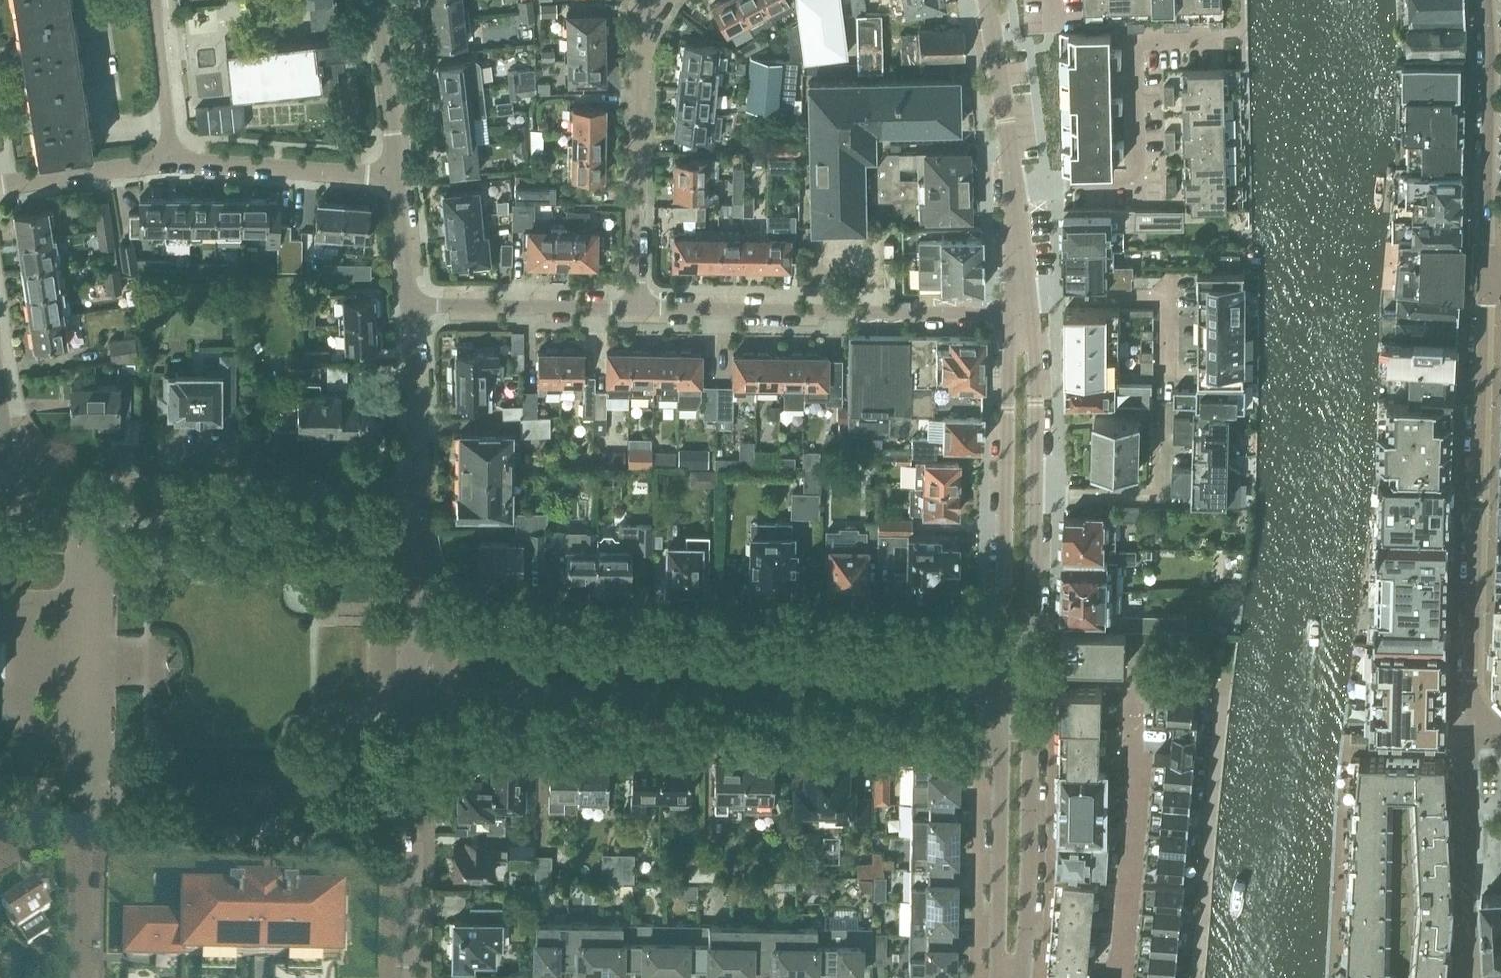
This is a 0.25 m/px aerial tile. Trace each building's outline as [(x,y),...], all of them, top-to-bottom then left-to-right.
[(18,18),(71,10),(70,0),(15,0),(18,18)] [(225,36),(232,94),(234,94),(288,88),(293,87),(308,86),(317,85),(320,84),(321,91),(334,90),(338,89),(339,89),(336,68),(336,64),(335,52),(342,51),(346,51),(344,34),(339,34),(336,0),(299,0),(299,3),(311,2),(315,39),(279,43),(278,30),(276,30),(277,35),(264,37),(263,31),(260,32),(240,34),(225,36)] [(434,20),(469,16),(468,7),(463,8),(462,0),(431,0),(434,20)] [(521,10),(534,8),(533,0),(520,0),(521,10)] [(736,0),(719,0),(712,4),(729,35),(749,24),(736,0)] [(749,24),(770,13),(763,0),(736,0),(749,24)] [(770,13),(790,2),(789,0),(763,0),(770,13)] [(803,41),(805,59),(847,54),(840,0),(797,0),(800,22),(803,41)] [(853,12),(866,12),(864,0),(852,0),(853,12)] [(892,11),(944,2),(944,0),(890,0),(892,11)] [(1405,11),(1413,11),(1413,19),(1467,20),(1467,17),(1465,17),(1465,0),(1405,0),(1405,11)] [(558,13),(558,1),(541,2),(541,14),(558,13)] [(534,8),(521,10),(523,20),(535,18),(534,8)] [(18,18),(29,87),(82,79),(71,10),(18,18)] [(568,12),(568,35),(606,34),(606,23),(604,20),(603,11),(568,12)] [(857,15),(858,71),(882,71),(881,14),(857,15)] [(469,16),(434,20),(436,45),(467,42),(465,26),(470,26),(469,16)] [(1224,19),(1210,19),(1211,28),(1224,28),(1224,19)] [(1178,29),(1178,20),(1165,20),(1165,29),(1178,29)] [(1191,20),(1178,20),(1178,29),(1191,29),(1191,20)] [(1132,30),(1132,21),(1119,21),(1119,31),(1132,30)] [(1145,21),(1132,21),(1132,30),(1145,30),(1145,21)] [(786,43),(803,41),(800,22),(780,32),(783,38),(786,43)] [(1099,22),(1086,22),(1086,31),(1100,31),(1099,22)] [(1467,48),(1467,25),(1409,25),(1409,48),(1467,48)] [(918,28),(919,58),(965,57),(964,27),(918,28)] [(1073,146),(1063,146),(1064,170),(1105,169),(1105,168),(1115,167),(1115,152),(1125,151),(1125,140),(1114,140),(1114,106),(1124,106),(1124,94),(1113,94),(1113,60),(1123,60),(1122,48),(1112,49),(1112,31),(1070,32),(1071,55),(1061,55),(1062,102),(1072,102),(1073,146)] [(568,35),(569,58),(604,58),(604,48),(607,46),(606,34),(568,35)] [(764,34),(756,38),(760,46),(768,42),(764,34)] [(760,46),(756,38),(748,42),(752,50),(760,46)] [(681,54),(680,64),(718,68),(720,45),(685,41),(684,53),(681,54)] [(542,51),(542,59),(555,59),(555,50),(542,51)] [(798,60),(751,56),(747,103),(747,105),(748,105),(748,109),(793,114),(798,60)] [(604,58),(569,58),(569,81),(605,80),(605,71),(607,68),(607,59),(604,58)] [(817,71),(815,58),(806,60),(808,72),(817,71)] [(440,78),(442,91),(482,87),(482,86),(480,86),(479,80),(481,80),(480,66),(477,61),(472,60),(438,63),(439,68),(438,68),(439,79),(440,78)] [(1405,60),(1405,90),(1415,90),(1465,91),(1467,61),(1405,60)] [(737,61),(736,70),(745,70),(746,62),(737,61)] [(681,76),(680,87),(715,91),(718,68),(680,64),(679,74),(681,76)] [(517,69),(509,70),(510,84),(519,83),(535,81),(534,68),(518,70),(517,69)] [(1225,68),(1183,69),(1184,93),(1230,92),(1230,89),(1226,89),(1225,69),(1225,68)] [(745,70),(736,70),(735,78),(744,79),(745,70)] [(811,186),(806,187),(806,194),(811,194),(812,226),(863,225),(862,153),(873,153),(873,128),(958,127),(957,77),(809,80),(811,186)] [(82,79),(29,87),(39,157),(92,149),(82,79)] [(519,83),(510,84),(512,97),(521,96),(520,94),(536,92),(535,81),(519,83)] [(551,82),(537,82),(537,92),(551,92),(551,82)] [(1165,84),(1165,93),(1175,93),(1175,84),(1165,84)] [(442,91),(445,118),(473,115),(472,102),(473,102),(477,99),(481,95),(482,91),(482,87),(442,91)] [(677,100),(676,110),(713,114),(715,91),(680,87),(679,99),(677,100)] [(1405,119),(1405,133),(1465,134),(1465,132),(1465,123),(1465,121),(1465,112),(1466,112),(1466,110),(1465,110),(1465,101),(1466,100),(1466,99),(1465,99),(1465,91),(1415,90),(1405,90),(1402,90),(1401,119),(1405,119)] [(1230,92),(1184,93),(1185,115),(1226,114),(1226,94),(1230,94),(1230,92)] [(1175,93),(1165,93),(1165,102),(1175,102),(1175,93)] [(738,103),(737,111),(748,109),(748,105),(747,105),(747,103),(738,103)] [(573,117),(573,129),(606,129),(607,119),(604,118),(604,106),(569,106),(569,117),(573,117)] [(713,114),(676,110),(674,120),(677,122),(676,133),(720,138),(722,114),(713,114)] [(1226,114),(1185,115),(1185,138),(1231,137),(1231,134),(1227,135),(1226,114)] [(445,118),(448,146),(476,142),(473,115),(445,118)] [(539,119),(539,128),(548,128),(548,119),(539,119)] [(515,124),(517,138),(525,137),(524,123),(515,124)] [(568,141),(568,152),(603,153),(604,141),(606,140),(606,129),(573,129),(573,141),(568,141)] [(1166,130),(1166,139),(1176,138),(1176,129),(1166,130)] [(1465,134),(1405,133),(1405,134),(1409,135),(1409,167),(1464,167),(1465,167),(1465,165),(1464,165),(1464,166),(1462,166),(1462,159),(1465,157),(1465,145),(1462,142),(1462,135),(1464,135),(1464,136),(1465,136),(1465,134)] [(525,137),(517,138),(518,151),(527,150),(525,137)] [(1231,137),(1185,138),(1186,161),(1228,160),(1227,140),(1231,140),(1231,137)] [(1176,138),(1166,139),(1166,148),(1176,148),(1176,138)] [(766,140),(766,151),(768,151),(800,152),(800,140),(766,140)] [(476,142),(448,146),(451,173),(479,170),(476,142)] [(532,143),(531,152),(543,152),(543,143),(532,143)] [(883,152),(871,174),(871,199),(904,199),(904,216),(970,215),(969,194),(971,189),(971,186),(969,181),(969,175),(970,169),(970,166),(968,161),(968,150),(917,151),(883,152)] [(603,153),(568,152),(568,175),(603,176),(603,165),(606,163),(606,156),(603,154),(603,153)] [(675,175),(675,177),(707,177),(718,177),(719,157),(694,156),(691,159),(675,159),(675,165),(673,167),(675,175)] [(795,156),(782,156),(782,171),(795,171),(795,156)] [(752,160),(752,164),(754,166),(762,166),(764,165),(764,161),(762,158),(754,158),(752,160)] [(1228,160),(1186,161),(1186,184),(1232,183),(1232,180),(1228,180),(1228,160)] [(734,169),(734,177),(744,177),(744,169),(734,169)] [(1396,198),(1395,214),(1408,215),(1408,213),(1413,213),(1413,216),(1464,216),(1464,215),(1463,215),(1464,194),(1465,193),(1464,193),(1464,191),(1465,173),(1465,172),(1464,172),(1464,171),(1402,171),(1400,198),(1396,198)] [(1167,175),(1167,184),(1177,184),(1177,175),(1167,175)] [(707,177),(675,177),(675,178),(673,186),(675,188),(675,194),(690,194),(693,197),(718,198),(718,189),(707,189),(707,177)] [(744,177),(734,177),(734,186),(744,186),(744,177)] [(1232,183),(1186,184),(1187,207),(1229,206),(1229,205),(1228,185),(1232,185),(1232,183)] [(1177,184),(1167,184),(1168,193),(1177,193),(1177,184)] [(556,186),(516,185),(516,200),(556,201),(556,186)] [(790,186),(789,202),(799,202),(800,186),(790,186)] [(446,214),(446,216),(479,213),(478,200),(483,200),(481,189),(444,193),(445,203),(441,206),(442,212),(446,214)] [(744,201),(743,213),(753,214),(753,195),(744,195),(744,201)] [(130,229),(166,229),(166,196),(165,196),(165,197),(149,197),(149,198),(141,198),(141,196),(140,196),(140,212),(131,212),(131,211),(130,211),(130,229)] [(166,238),(191,238),(191,196),(190,196),(190,197),(174,197),(174,198),(167,198),(167,196),(166,196),(166,229),(166,238)] [(191,196),(191,238),(216,238),(216,229),(216,196),(216,197),(200,197),(200,198),(192,198),(192,196),(191,196)] [(217,196),(216,196),(216,229),(241,229),(242,196),(241,196),(241,197),(225,197),(225,198),(217,198),(217,196)] [(242,196),(241,229),(266,230),(266,245),(278,245),(279,245),(279,238),(279,230),(279,200),(267,200),(267,196),(266,196),(266,197),(250,197),(250,198),(242,198),(242,196)] [(509,199),(498,201),(499,211),(510,210),(509,199)] [(95,202),(100,235),(113,233),(108,200),(95,202)] [(316,233),(342,235),(344,202),(343,202),(343,203),(327,201),(327,203),(319,202),(319,200),(318,200),(316,233)] [(735,213),(743,213),(744,201),(735,201),(735,213)] [(344,202),(342,235),(367,237),(370,204),(368,204),(352,203),(352,205),(344,204),(344,202)] [(549,263),(550,263),(551,228),(534,228),(535,202),(513,202),(513,228),(523,228),(523,245),(528,245),(528,262),(538,263),(540,264),(547,264),(549,263)] [(674,204),(674,217),(696,217),(697,206),(697,205),(674,204)] [(697,206),(696,217),(697,217),(696,224),(705,224),(705,206),(697,206)] [(1065,208),(1065,247),(1109,247),(1123,246),(1123,227),(1184,227),(1184,208),(1136,208),(1116,207),(1065,208)] [(18,240),(19,240),(56,235),(56,234),(51,235),(49,220),(54,219),(53,209),(53,208),(15,213),(15,215),(16,214),(17,223),(19,239),(18,240)] [(574,210),(574,220),(590,221),(590,211),(574,210)] [(448,230),(449,238),(486,234),(486,233),(485,223),(481,224),(479,213),(446,216),(447,219),(443,221),(444,228),(448,230)] [(1395,214),(1394,238),(1463,239),(1463,235),(1465,233),(1465,221),(1463,219),(1464,216),(1413,216),(1413,213),(1408,213),(1408,215),(1395,214)] [(767,230),(767,265),(769,266),(769,268),(779,268),(779,266),(789,266),(790,254),(794,254),(794,258),(795,258),(795,223),(780,222),(780,230),(767,230)] [(550,263),(574,263),(574,229),(566,229),(566,224),(551,224),(551,228),(550,263)] [(982,253),(981,225),(965,225),(901,227),(902,259),(903,288),(941,288),(983,288),(982,269),(983,269),(982,253)] [(574,229),(574,263),(575,263),(577,265),(584,265),(586,263),(596,263),(596,246),(602,247),(602,229),(574,229)] [(686,265),(696,265),(696,229),(674,229),(674,235),(671,235),(671,244),(674,244),(673,264),(676,264),(676,267),(686,267),(686,265)] [(716,265),(718,265),(719,230),(696,229),(696,265),(706,265),(706,267),(716,267),(716,265)] [(731,265),(743,265),(743,230),(719,230),(718,265),(721,265),(721,267),(730,267),(731,265)] [(764,265),(767,265),(767,230),(743,230),(743,265),(755,265),(755,268),(764,268),(764,265)] [(113,233),(100,235),(101,246),(115,244),(113,233)] [(486,234),(449,238),(449,245),(445,245),(447,260),(455,260),(455,261),(468,260),(468,262),(475,261),(475,264),(486,263),(486,260),(489,260),(487,245),(491,244),(490,233),(486,233),(486,234)] [(22,266),(60,261),(60,260),(55,261),(53,246),(58,246),(56,235),(19,240),(19,241),(20,241),(21,249),(23,266),(22,266)] [(279,245),(278,245),(278,269),(302,270),(302,261),(290,261),(290,238),(279,238),(279,245)] [(302,238),(290,238),(290,261),(302,261),(302,238)] [(1389,238),(1386,261),(1384,284),(1399,285),(1399,286),(1461,292),(1464,287),(1464,280),(1461,276),(1461,274),(1465,271),(1465,262),(1462,258),(1465,253),(1466,245),(1463,241),(1463,239),(1394,238),(1389,238)] [(124,267),(153,267),(153,258),(135,258),(133,241),(121,243),(124,267)] [(502,242),(502,262),(512,262),(512,242),(502,242)] [(1109,247),(1065,247),(1065,285),(1067,285),(1067,287),(1068,287),(1068,285),(1088,285),(1088,287),(1091,287),(1091,285),(1109,285),(1109,284),(1153,284),(1164,274),(1164,273),(1109,273),(1109,247)] [(1226,255),(1214,255),(1214,266),(1218,266),(1218,270),(1226,270),(1226,255)] [(153,258),(153,267),(171,268),(171,259),(153,258)] [(26,292),(64,287),(64,286),(59,287),(57,272),(62,272),(60,261),(22,266),(22,267),(24,267),(25,276),(27,292),(26,292)] [(201,273),(216,274),(216,263),(201,262),(201,273)] [(216,263),(216,274),(230,274),(230,263),(216,263)] [(324,275),(336,276),(336,263),(324,263),(324,275)] [(336,263),(336,276),(371,276),(371,263),(336,263)] [(105,270),(107,281),(120,279),(118,268),(105,270)] [(1201,280),(1201,293),(1245,293),(1245,272),(1246,272),(1246,270),(1200,270),(1200,280),(1201,280)] [(120,279),(107,281),(108,292),(122,290),(120,279)] [(1387,309),(1386,309),(1459,315),(1461,292),(1399,286),(1398,309),(1387,309)] [(30,318),(30,319),(68,313),(68,312),(63,313),(61,298),(66,298),(64,287),(26,292),(26,293),(28,293),(29,302),(28,302),(31,318),(30,318)] [(339,313),(340,322),(374,321),(374,313),(378,313),(377,296),(357,297),(356,293),(344,294),(345,313),(339,313)] [(1200,306),(1199,315),(1245,315),(1245,293),(1201,293),(1201,306),(1200,306)] [(1121,307),(1066,307),(1066,377),(1067,377),(1067,378),(1154,380),(1154,372),(1121,372),(1121,314),(1154,314),(1154,307),(1121,307)] [(1382,331),(1385,334),(1458,337),(1459,315),(1386,309),(1382,313),(1382,331)] [(68,313),(30,319),(32,319),(33,328),(32,328),(35,344),(34,344),(34,345),(67,340),(67,339),(65,325),(70,324),(68,313)] [(1199,335),(1199,336),(1245,337),(1245,315),(1199,315),(1200,323),(1201,323),(1201,335),(1199,335)] [(374,321),(340,322),(340,332),(346,331),(347,350),(359,350),(359,346),(379,345),(379,328),(374,328),(374,321)] [(1142,327),(1142,336),(1154,337),(1154,328),(1142,327)] [(848,388),(848,409),(981,411),(982,336),(935,336),(849,334),(848,388)] [(1382,334),(1381,366),(1387,366),(1456,368),(1457,359),(1460,359),(1460,347),(1458,347),(1458,337),(1385,334),(1382,334)] [(110,339),(113,360),(138,356),(135,336),(110,339)] [(1201,345),(1201,358),(1245,359),(1245,337),(1199,336),(1199,345),(1201,345)] [(452,363),(452,379),(490,378),(499,378),(499,362),(498,362),(498,350),(486,351),(486,350),(472,351),(471,345),(457,345),(457,351),(456,351),(457,363),(452,363)] [(546,388),(561,388),(561,351),(558,351),(559,347),(547,347),(547,351),(538,350),(538,385),(546,385),(546,388)] [(583,416),(593,416),(594,389),(583,389),(584,351),(576,351),(576,347),(564,347),(564,351),(561,351),(561,388),(575,388),(575,395),(583,395),(583,416)] [(594,389),(593,416),(593,431),(606,432),(607,394),(630,394),(630,351),(628,351),(628,349),(618,349),(618,351),(608,351),(607,390),(594,389)] [(633,351),(630,351),(630,394),(650,395),(650,389),(652,387),(654,387),(655,351),(642,351),(642,349),(633,349),(633,351)] [(667,352),(655,351),(654,387),(656,387),(658,390),(658,397),(678,397),(679,352),(676,352),(676,349),(667,349),(667,352)] [(678,397),(678,406),(697,406),(701,398),(702,352),(691,352),(691,350),(681,349),(681,352),(679,352),(678,397)] [(301,351),(301,364),(324,363),(323,350),(301,351)] [(524,350),(512,350),(512,370),(524,370),(524,350)] [(1142,350),(1142,359),(1154,359),(1154,350),(1142,350)] [(717,385),(716,417),(716,427),(733,428),(733,396),(742,397),(756,397),(756,389),(756,353),(754,353),(754,351),(744,351),(744,353),(734,353),(733,386),(717,385)] [(759,353),(756,353),(756,389),(780,389),(781,354),(769,354),(769,351),(759,351),(759,353)] [(793,354),(781,354),(780,389),(782,389),(785,391),(784,405),(804,405),(804,397),(805,354),(803,354),(803,352),(793,352),(793,354)] [(808,354),(805,354),(804,397),(827,397),(827,401),(842,401),(842,358),(828,358),(828,354),(817,354),(817,352),(808,352),(808,354)] [(1200,381),(1246,382),(1246,379),(1245,379),(1245,359),(1201,358),(1201,370),(1199,370),(1200,381)] [(164,394),(158,394),(158,410),(168,411),(168,413),(175,413),(175,417),(221,416),(221,412),(221,392),(235,392),(235,372),(226,371),(226,366),(221,366),(204,366),(204,371),(190,371),(189,371),(176,372),(176,373),(169,373),(168,373),(164,373),(164,394)] [(1456,368),(1387,366),(1387,399),(1454,401),(1456,368)] [(490,378),(452,379),(452,395),(457,395),(458,404),(494,403),(494,393),(490,393),(490,378)] [(1154,380),(1067,378),(1067,402),(1153,403),(1153,380),(1154,380)] [(324,391),(324,380),(298,380),(297,428),(319,428),(321,431),(334,431),(337,428),(358,428),(358,422),(362,420),(362,413),(358,410),(359,392),(324,391)] [(1175,403),(1195,404),(1231,405),(1246,405),(1247,382),(1246,382),(1200,381),(1200,388),(1175,387),(1175,403)] [(118,419),(119,419),(119,384),(71,384),(71,418),(72,418),(118,418),(118,419)] [(704,417),(716,417),(717,385),(705,385),(704,417)] [(503,417),(522,417),(524,416),(523,390),(521,390),(517,405),(503,405),(503,417)] [(537,390),(523,390),(524,416),(538,415),(537,390)] [(1387,399),(1380,399),(1379,471),(1381,471),(1452,473),(1455,418),(1454,418),(1454,401),(1387,399)] [(1175,417),(1175,429),(1242,431),(1243,422),(1231,415),(1231,405),(1195,404),(1195,418),(1175,417)] [(771,405),(771,417),(780,417),(780,405),(771,405)] [(871,450),(897,451),(910,451),(935,451),(935,443),(941,443),(941,444),(980,445),(981,411),(848,409),(849,431),(871,431),(871,450)] [(524,416),(522,417),(522,434),(550,432),(550,415),(538,415),(524,416)] [(1095,436),(1095,438),(1096,439),(1097,439),(1097,444),(1096,444),(1096,445),(1095,446),(1095,448),(1096,448),(1096,449),(1097,449),(1096,454),(1096,455),(1095,456),(1095,457),(1096,458),(1096,459),(1096,464),(1096,465),(1095,466),(1095,468),(1139,469),(1141,417),(1096,416),(1096,418),(1097,419),(1097,425),(1096,426),(1096,428),(1096,429),(1097,429),(1097,435),(1096,435),(1095,436)] [(1194,441),(1194,454),(1230,455),(1230,447),(1242,440),(1242,431),(1175,429),(1174,441),(1194,441)] [(826,430),(820,448),(846,450),(847,431),(826,430)] [(461,433),(461,473),(507,474),(508,454),(510,454),(510,433),(461,433)] [(742,457),(716,456),(716,467),(718,467),(755,467),(755,441),(742,441),(742,457)] [(678,449),(678,465),(686,465),(687,447),(679,447),(678,449)] [(756,449),(755,468),(778,468),(778,456),(778,450),(756,449)] [(613,450),(613,463),(625,463),(625,450),(613,450)] [(653,450),(629,450),(629,466),(653,466),(653,465),(653,450)] [(653,450),(653,465),(676,465),(676,450),(653,450)] [(819,450),(803,450),(803,468),(819,468),(819,450)] [(591,451),(579,451),(573,457),(573,465),(591,465),(591,451)] [(910,451),(897,451),(896,461),(910,462),(910,451)] [(141,452),(141,463),(153,463),(153,452),(141,452)] [(1174,465),(1173,477),(1241,479),(1241,470),(1229,462),(1230,455),(1194,454),(1193,466),(1174,465)] [(778,456),(778,468),(794,469),(795,457),(778,456)] [(871,473),(874,469),(879,464),(878,456),(870,456),(865,461),(862,464),(871,473)] [(915,469),(915,485),(924,485),(958,486),(958,485),(959,482),(960,476),(958,473),(959,460),(916,460),(915,469)] [(590,484),(590,469),(578,469),(579,484),(590,484)] [(690,469),(690,484),(715,484),(715,469),(690,469)] [(804,492),(792,491),(792,516),(818,517),(819,469),(804,469),(804,492)] [(1451,532),(1451,524),(1451,510),(1452,495),(1452,481),(1452,473),(1382,471),(1381,479),(1381,493),(1381,501),(1381,508),(1380,522),(1380,531),(1451,532)] [(507,474),(461,473),(461,493),(458,493),(457,513),(510,514),(510,493),(507,493),(507,474)] [(1173,477),(1173,489),(1193,490),(1192,502),(1228,503),(1240,504),(1241,488),(1241,479),(1173,477)] [(912,501),(912,512),(958,513),(958,504),(959,498),(959,492),(958,487),(958,486),(924,485),(924,501),(912,501)] [(560,525),(560,506),(547,506),(547,525),(560,525)] [(1140,519),(1140,507),(1122,507),(1122,519),(1140,519)] [(517,512),(517,527),(546,528),(546,512),(517,512)] [(1065,554),(1105,554),(1105,549),(1105,537),(1117,537),(1117,517),(1106,517),(1106,513),(1086,513),(1086,517),(1065,516),(1065,554)] [(879,553),(878,553),(878,560),(894,560),(894,542),(908,542),(907,572),(894,572),(894,589),(906,589),(906,591),(912,591),(914,592),(917,593),(921,593),(924,592),(930,592),(930,573),(938,565),(957,565),(957,559),(958,557),(958,555),(958,554),(958,551),(958,549),(957,548),(957,533),(912,532),(912,517),(878,516),(878,521),(879,532),(879,553)] [(787,572),(794,572),(794,550),(792,550),(792,519),(775,519),(775,534),(752,534),(752,540),(750,543),(750,547),(751,550),(751,561),(745,561),(740,567),(740,575),(745,580),(751,580),(751,588),(755,588),(758,589),(764,589),(766,588),(787,588),(787,572)] [(865,553),(878,553),(879,553),(879,532),(878,521),(866,521),(866,543),(841,542),(840,548),(827,548),(826,565),(831,565),(830,583),(831,583),(831,589),(846,589),(846,590),(863,590),(864,584),(864,583),(865,553)] [(593,575),(593,585),(613,586),(613,576),(629,576),(630,546),(638,546),(637,549),(652,549),(652,522),(620,522),(619,537),(615,537),(612,534),(604,534),(601,537),(596,537),(596,547),(595,547),(594,575),(593,575)] [(556,547),(556,563),(567,563),(566,575),(593,575),(594,575),(595,547),(596,547),(596,537),(596,530),(583,530),(567,530),(567,547),(556,547)] [(478,570),(481,570),(481,569),(502,569),(502,574),(520,574),(521,554),(531,555),(531,562),(543,562),(543,532),(509,531),(509,541),(480,541),(480,566),(478,566),(478,570)] [(1378,539),(1378,553),(1378,561),(1379,561),(1379,570),(1378,601),(1378,610),(1376,610),(1376,619),(1376,633),(1376,641),(1448,643),(1448,635),(1448,621),(1449,612),(1447,612),(1449,563),(1450,563),(1450,555),(1450,540),(1451,532),(1380,531),(1379,531),(1378,539)] [(709,533),(687,533),(686,545),(668,544),(668,586),(686,587),(686,590),(698,590),(698,587),(700,587),(700,585),(709,585),(709,533)] [(1065,558),(1064,589),(1118,590),(1119,563),(1137,563),(1137,550),(1105,549),(1105,554),(1105,559),(1065,558)] [(1117,629),(1127,629),(1133,629),(1134,611),(1118,608),(1118,590),(1064,589),(1063,619),(1117,620),(1117,629)] [(1063,628),(1062,664),(1126,665),(1127,629),(1063,628)] [(1446,734),(1446,726),(1446,711),(1446,704),(1447,696),(1447,682),(1448,643),(1376,641),(1368,641),(1367,702),(1374,702),(1374,710),(1374,724),(1373,732),(1446,734)] [(1062,687),(1062,723),(1101,724),(1103,724),(1103,688),(1062,687)] [(1154,714),(1175,715),(1193,716),(1194,716),(1195,693),(1156,690),(1154,714)] [(1175,715),(1172,754),(1196,756),(1199,716),(1194,716),(1193,716),(1175,715)] [(1061,768),(1061,769),(1101,769),(1101,724),(1062,723),(1061,768)] [(1156,752),(1154,776),(1194,779),(1196,756),(1172,754),(1156,752)] [(1361,756),(1358,786),(1356,813),(1353,885),(1349,959),(1366,977),(1447,977),(1449,957),(1454,899),(1454,898),(1455,897),(1454,897),(1454,892),(1455,892),(1455,891),(1454,891),(1454,886),(1455,886),(1455,885),(1454,885),(1453,880),(1454,880),(1454,879),(1453,879),(1447,757),(1361,756)] [(489,761),(489,766),(493,766),(492,813),(506,813),(506,811),(505,811),(505,804),(524,805),(524,785),(520,784),(520,757),(499,757),(499,762),(489,761)] [(579,793),(579,757),(551,757),(551,761),(549,761),(548,770),(550,770),(550,807),(563,807),(563,793),(579,793)] [(608,758),(579,757),(579,793),(578,801),(607,802),(608,758)] [(823,761),(823,757),(810,757),(810,761),(806,761),(806,786),(796,785),(796,807),(838,808),(838,819),(869,819),(869,798),(851,797),(852,771),(851,771),(851,772),(846,772),(846,761),(823,761)] [(661,795),(662,759),(633,758),(633,762),(631,762),(631,772),(633,772),(632,809),(644,809),(644,794),(661,795)] [(690,759),(662,759),(661,795),(689,795),(690,759)] [(727,796),(743,796),(744,796),(745,760),(716,759),(715,763),(714,763),(713,773),(715,773),(715,808),(727,808),(727,796)] [(744,796),(743,796),(743,809),(744,809),(744,806),(752,806),(752,809),(772,809),(773,760),(745,760),(744,796)] [(912,763),(912,802),(956,803),(956,770),(941,769),(941,763),(928,763),(927,762),(926,762),(924,761),(923,761),(922,761),(920,761),(919,762),(918,763),(912,763)] [(456,811),(455,823),(468,824),(467,831),(506,832),(506,813),(492,813),(493,766),(489,766),(484,766),(482,766),(480,767),(478,768),(477,769),(476,770),(475,771),(474,773),(473,775),(473,776),(473,780),(459,780),(459,790),(458,790),(458,801),(459,801),(459,811),(456,811)] [(876,766),(875,801),(889,802),(889,766),(876,766)] [(1101,769),(1061,769),(1060,835),(1108,838),(1109,769),(1107,769),(1101,769)] [(1154,776),(1152,798),(1192,802),(1194,779),(1154,776)] [(1152,798),(1150,821),(1190,824),(1192,802),(1152,798)] [(912,802),(911,834),(955,835),(956,803),(912,802)] [(1150,821),(1148,844),(1188,847),(1190,824),(1150,821)] [(534,834),(507,833),(507,842),(533,842),(534,834)] [(911,834),(911,867),(955,867),(955,835),(911,834)] [(1058,870),(1108,873),(1110,842),(1059,839),(1058,870)] [(455,873),(492,873),(493,856),(507,856),(507,846),(493,845),(493,842),(483,842),(483,840),(467,840),(467,845),(455,845),(455,873)] [(1188,847),(1148,844),(1146,867),(1186,870),(1188,847)] [(686,879),(701,879),(702,851),(686,850),(686,879)] [(702,851),(701,879),(717,879),(717,851),(702,851)] [(602,880),(618,880),(618,852),(603,852),(602,880)] [(618,852),(618,880),(634,880),(634,853),(618,852)] [(552,854),(536,854),(536,882),(552,882),(552,854)] [(890,857),(883,857),(883,866),(894,866),(894,861),(890,857)] [(857,862),(857,876),(873,876),(884,875),(883,866),(882,862),(872,862),(857,862)] [(911,867),(910,899),(954,900),(955,867),(911,867)] [(1057,874),(1053,920),(1093,924),(1097,878),(1057,874)] [(1146,875),(1144,898),(1183,902),(1185,878),(1146,875)] [(860,877),(860,885),(864,889),(872,889),(872,877),(860,877)] [(828,878),(814,878),(815,891),(828,891),(828,878)] [(775,879),(764,879),(764,890),(775,890),(775,879)] [(125,950),(125,957),(132,957),(340,960),(341,895),(296,894),(295,894),(295,890),(289,890),(289,889),(286,890),(286,885),(273,885),(273,882),(273,881),(272,881),(271,881),(270,881),(270,882),(269,882),(269,885),(267,885),(266,885),(264,885),(262,885),(259,885),(256,885),(256,882),(255,881),(254,880),(253,881),(252,881),(252,882),(252,885),(239,885),(239,889),(236,889),(230,889),(230,892),(229,893),(184,892),(183,918),(133,918),(133,917),(126,917),(126,924),(126,950),(125,950)] [(13,899),(1,907),(9,919),(6,920),(13,930),(15,928),(17,932),(18,931),(28,946),(31,943),(32,945),(41,939),(40,938),(49,932),(39,917),(49,911),(43,902),(45,900),(44,899),(52,894),(51,892),(51,891),(50,890),(50,888),(49,887),(49,886),(49,884),(49,883),(50,882),(49,882),(48,883),(46,883),(43,883),(42,884),(40,885),(41,886),(35,890),(33,886),(24,892),(20,887),(10,894),(13,899)] [(547,883),(536,883),(536,892),(547,892),(547,883)] [(874,890),(873,898),(885,898),(886,890),(874,890)] [(511,892),(511,900),(526,900),(526,892),(511,892)] [(1483,895),(1484,920),(1483,920),(1483,922),(1484,922),(1485,931),(1483,931),(1484,932),(1485,932),(1487,958),(1489,958),(1490,972),(1500,971),(1500,893),(1483,895)] [(1144,898),(1142,921),(1181,924),(1183,902),(1144,898)] [(910,899),(910,931),(954,932),(954,900),(910,899)] [(454,953),(454,963),(471,964),(471,957),(493,957),(493,942),(500,942),(500,921),(506,921),(506,905),(479,905),(479,920),(454,919),(454,937),(451,940),(451,950),(454,953)] [(535,965),(568,965),(568,921),(535,920),(535,965)] [(1093,924),(1053,920),(1049,966),(1089,970),(1093,924)] [(568,965),(600,966),(601,922),(568,921),(568,965)] [(1142,921),(1140,944),(1179,947),(1181,924),(1142,921)] [(600,966),(633,966),(633,922),(601,922),(600,966)] [(633,966),(665,967),(666,923),(633,922),(633,966)] [(665,967),(697,967),(698,923),(666,923),(665,967)] [(697,967),(730,968),(730,924),(698,923),(697,967)] [(730,968),(762,968),(763,924),(730,924),(730,968)] [(762,968),(795,969),(795,925),(763,924),(762,968)] [(795,969),(827,969),(828,925),(795,925),(795,969)] [(828,925),(827,969),(860,970),(860,963),(872,963),(872,945),(873,932),(873,926),(828,925)] [(954,932),(910,931),(909,971),(914,971),(915,972),(916,972),(918,973),(919,973),(920,973),(922,972),(923,972),(924,971),(938,971),(938,965),(953,965),(954,932)] [(873,932),(872,945),(884,945),(884,932),(873,932)] [(1140,944),(1138,966),(1177,970),(1179,947),(1140,944)] [(1177,970),(1138,966),(1137,977),(1176,977),(1177,970)]
